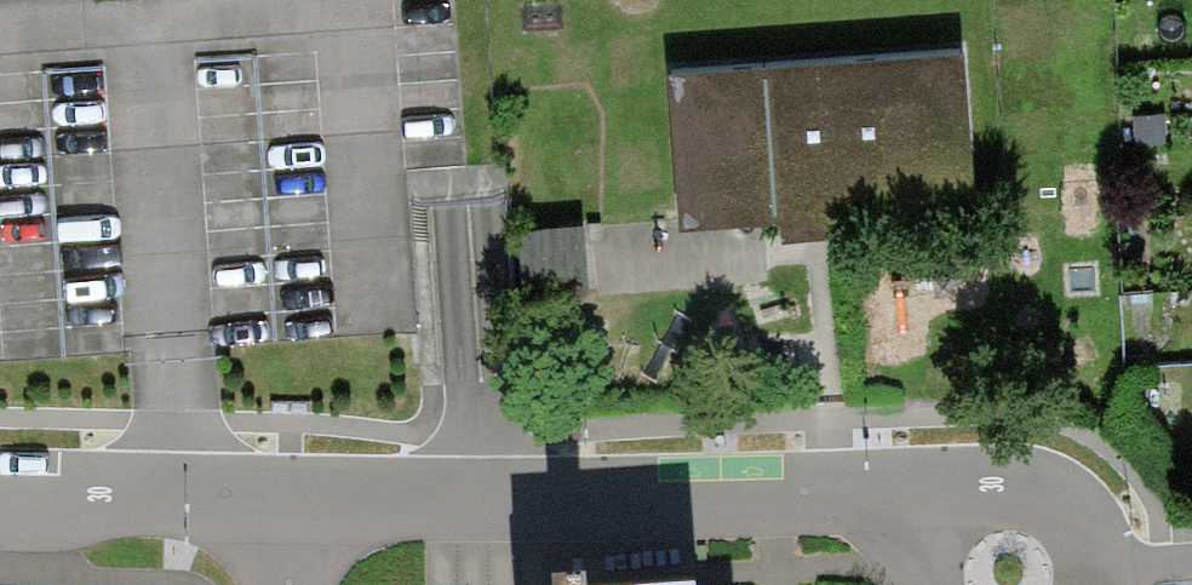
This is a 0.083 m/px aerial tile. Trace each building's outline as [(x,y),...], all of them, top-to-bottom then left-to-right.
[(973,208),(962,49),(668,68),(679,232),(779,225),(780,245),(860,239),(859,215),(973,208)] [(584,226),(516,229),(519,303),(588,300),(584,226)]
